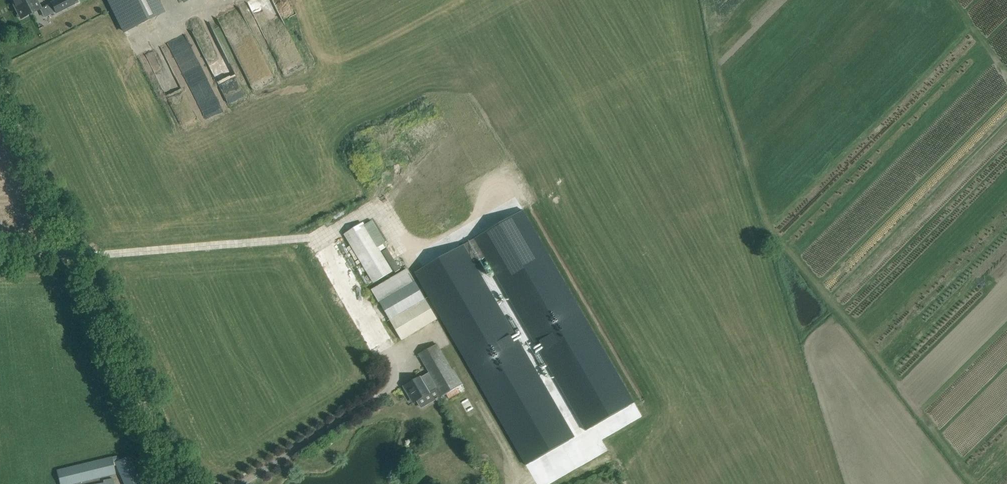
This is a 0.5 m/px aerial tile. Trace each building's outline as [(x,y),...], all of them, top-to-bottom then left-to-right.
[(13,3),(15,2),(23,18),(40,9),(36,0),(12,0),(13,3)] [(73,0),(58,0),(52,3),(57,13),(75,4),(73,0)] [(124,32),(163,13),(157,0),(109,0),(124,32)] [(521,211),(415,274),(528,466),(575,438),(473,266),(485,258),(587,430),(634,403),(521,211)] [(364,222),(343,234),(373,283),(393,270),(364,222)] [(426,301),(391,322),(402,340),(437,319),(426,301)] [(420,378),(407,385),(416,401),(436,389),(442,399),(463,386),(454,371),(453,372),(436,344),(419,354),(430,373),(420,378)] [(56,470),(60,483),(73,483),(119,472),(124,483),(140,483),(141,483),(129,456),(118,461),(117,455),(56,470)]
